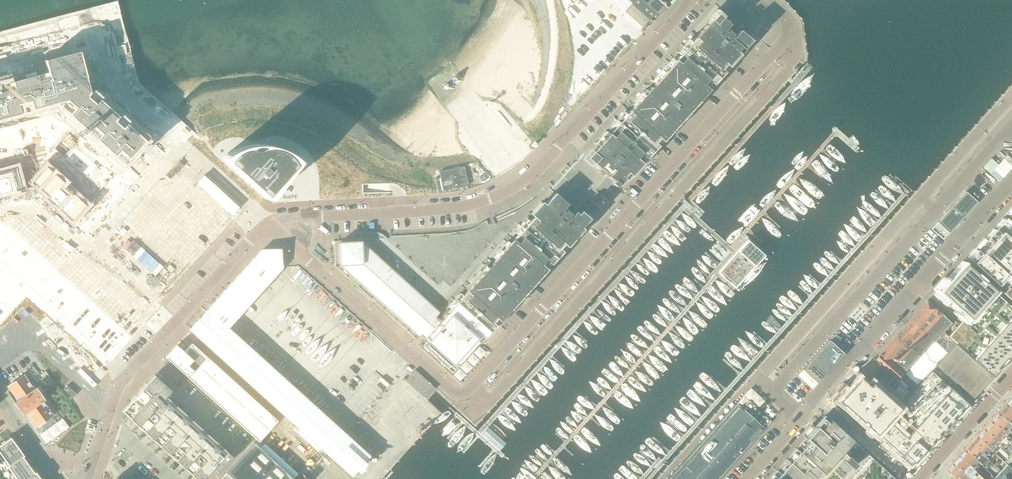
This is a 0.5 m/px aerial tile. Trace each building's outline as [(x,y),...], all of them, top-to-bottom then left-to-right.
[(573,210),(575,212),(576,213),(588,199),(599,208),(606,200),(596,191),(608,178),(607,176),(605,174),(605,175),(601,171),(599,169),(593,164),(592,164),(593,163),(587,158),(592,153),(591,153),(592,152),(593,152),(598,146),(595,144),(605,132),(606,133),(608,135),(628,112),(632,107),(649,89),(654,83),(671,65),(675,61),(695,38),(707,25),(717,14),(722,18),(727,23),(729,25),(731,27),(732,27),(735,30),(735,31),(736,31),(737,33),(737,32),(748,42),(752,38),(740,27),(743,24),(749,17),(750,15),(749,14),(742,8),(741,7),(735,1),(734,1),(733,0),(715,0),(700,17),(693,25),(692,26),(646,77),(645,78),(623,102),(621,104),(600,127),(599,129),(579,151),(576,154),(577,161),(570,168),(566,165),(559,172),(563,176),(554,186),(550,183),(537,197),(534,199),(532,197),(517,207),(493,219),(492,219),(494,223),(489,226),(487,221),(483,222),(473,228),(469,230),(466,231),(448,234),(422,235),(391,236),(390,236),(390,239),(387,239),(353,240),(338,241),(335,241),(334,241),(334,242),(335,266),(335,267),(336,268),(336,269),(346,277),(347,278),(358,288),(359,289),(370,299),(371,299),(382,309),(383,310),(394,320),(395,321),(406,331),(407,332),(413,337),(414,339),(415,339),(418,336),(341,266),(340,265),(339,243),(360,242),(394,273),(438,313),(434,318),(439,322),(445,315),(446,314),(478,279),(555,193),(565,203),(567,204),(567,205),(569,207),(569,206),(573,210)] [(653,22),(654,21),(651,19),(657,13),(659,15),(673,0),(651,0),(647,4),(643,0),(628,0),(653,22)] [(742,48),(748,42),(737,32),(737,33),(736,31),(735,31),(735,30),(732,27),(731,27),(729,25),(727,23),(722,18),(717,14),(707,25),(695,38),(675,61),(671,65),(654,83),(649,89),(632,107),(628,112),(608,135),(606,133),(605,132),(595,144),(598,146),(593,152),(592,152),(591,153),(592,153),(587,158),(593,163),(592,164),(593,164),(599,169),(601,171),(605,175),(605,174),(607,176),(608,178),(618,186),(628,175),(630,176),(692,107),(712,85),(728,68),(744,50),(742,48)] [(0,44),(0,59),(29,51),(25,38),(0,44)] [(55,104),(67,115),(68,115),(123,164),(124,163),(144,141),(142,139),(145,137),(138,131),(136,133),(134,131),(127,125),(125,123),(127,121),(120,115),(118,117),(116,115),(118,112),(112,107),(109,109),(107,107),(100,101),(98,99),(100,96),(94,90),(91,93),(89,91),(82,62),(79,51),(43,60),(46,72),(45,72),(36,74),(35,75),(34,71),(22,74),(23,78),(10,81),(9,82),(6,79),(6,78),(6,79),(0,83),(0,118),(55,104)] [(214,143),(211,147),(227,162),(230,164),(244,177),(246,178),(265,196),(362,194),(362,185),(362,184),(368,176),(361,172),(353,166),(345,161),(339,156),(330,148),(324,144),(321,142),(317,140),(313,138),(306,134),(297,131),(289,128),(281,126),(270,125),(264,125),(255,125),(245,127),(237,129),(230,132),(225,135),(219,139),(214,143)] [(31,143),(20,146),(23,157),(34,154),(31,143)] [(15,164),(4,167),(10,191),(21,188),(15,164)] [(48,164),(32,182),(41,190),(57,172),(48,164)] [(0,168),(0,194),(10,191),(4,167),(0,168)] [(451,170),(455,189),(468,186),(465,174),(464,167),(451,170)] [(455,189),(451,170),(439,173),(443,192),(455,189)] [(57,172),(41,190),(48,197),(47,198),(48,199),(64,181),(66,180),(57,172)] [(64,181),(48,199),(55,206),(72,188),(64,181)] [(72,188),(55,206),(63,213),(80,195),(72,188)] [(943,240),(977,203),(971,197),(966,192),(945,215),(931,230),(943,240)] [(586,221),(576,213),(575,212),(573,210),(569,206),(569,207),(567,205),(567,204),(565,203),(555,193),(478,279),(446,314),(445,315),(439,322),(434,318),(438,313),(394,273),(360,242),(339,243),(340,265),(341,266),(418,336),(420,334),(428,341),(422,346),(452,373),(478,345),(503,317),(510,308),(562,252),(582,229),(580,228),(586,221)] [(80,195),(63,213),(72,221),(88,203),(80,195)] [(1003,218),(984,238),(965,259),(969,263),(1011,302),(1011,226),(1003,218)] [(737,248),(707,281),(725,298),(756,264),(737,248)] [(200,339),(209,348),(227,328),(281,268),(280,251),(279,250),(261,251),(189,330),(200,340),(200,339)] [(962,263),(936,291),(965,317),(970,321),(995,293),(982,281),(981,280),(980,281),(972,275),(973,273),(962,263)] [(1006,324),(1011,318),(1011,308),(995,293),(970,321),(965,317),(961,322),(948,337),(956,344),(974,360),(985,348),(995,336),(1006,324)] [(874,360),(896,380),(929,343),(931,341),(933,342),(950,323),(926,302),(874,360)] [(1006,324),(995,336),(1011,351),(1011,330),(1006,324)] [(233,369),(251,350),(227,328),(209,348),(233,369)] [(995,336),(985,348),(1004,365),(1008,361),(1011,356),(1011,351),(995,336)] [(811,368),(806,373),(818,384),(845,354),(833,344),(830,341),(808,365),(811,368)] [(176,346),(165,358),(177,368),(188,378),(258,442),(277,421),(197,349),(192,344),(184,353),(176,346)] [(969,404),(992,378),(974,361),(955,344),(931,371),(969,404)] [(1004,365),(985,348),(974,360),(993,378),(993,377),(999,370),(1004,365)] [(233,369),(249,384),(267,364),(251,350),(233,369)] [(909,392),(896,380),(874,360),(861,374),(885,396),(898,408),(909,392)] [(249,384),(265,398),(283,379),(267,364),(249,384)] [(415,370),(405,381),(426,400),(426,399),(435,389),(431,385),(415,370)] [(838,400),(837,401),(838,402),(842,405),(912,468),(969,405),(931,371),(898,408),(871,383),(868,386),(859,377),(841,397),(838,400)] [(41,376),(40,377),(44,382),(52,392),(57,388),(46,372),(45,373),(41,376)] [(24,375),(7,387),(17,401),(15,403),(15,404),(17,407),(20,411),(24,416),(26,414),(43,402),(44,401),(40,395),(42,393),(38,387),(36,389),(35,389),(35,388),(34,389),(24,375)] [(170,391),(153,375),(146,384),(130,401),(121,411),(128,418),(196,478),(204,478),(213,469),(217,472),(231,457),(165,397),(170,391)] [(282,413),(299,394),(283,379),(265,398),(282,413)] [(67,386),(63,390),(72,399),(76,394),(67,386)] [(282,413),(298,428),(315,408),(299,394),(282,413)] [(722,429),(745,449),(752,441),(754,442),(770,423),(771,422),(770,421),(755,407),(748,401),(741,408),(741,409),(722,429)] [(43,402),(26,414),(36,427),(37,427),(42,433),(57,423),(52,416),(53,415),(43,402)] [(996,413),(1011,427),(1011,409),(1005,403),(996,413)] [(298,428),(314,442),(332,423),(315,408),(298,428)] [(1011,441),(1011,427),(996,413),(989,420),(1011,441)] [(828,420),(824,416),(767,478),(893,478),(828,420)] [(982,429),(1002,446),(1011,455),(1011,454),(1011,441),(989,420),(982,429)] [(332,423),(314,442),(351,476),(368,456),(347,437),(332,423)] [(507,444),(489,428),(482,436),(500,452),(507,444)] [(745,449),(722,429),(713,439),(712,441),(698,456),(721,476),(745,449)] [(982,429),(974,436),(992,452),(995,455),(995,454),(1002,446),(982,429)] [(974,436),(969,443),(986,458),(992,452),(974,436)] [(0,445),(0,459),(16,447),(9,438),(4,442),(4,441),(1,443),(1,444),(0,445)] [(254,443),(226,473),(233,478),(293,478),(254,443)] [(969,443),(963,449),(980,465),(986,458),(969,443)] [(0,459),(0,460),(6,468),(7,469),(8,468),(7,467),(22,457),(24,456),(22,454),(23,454),(18,447),(16,448),(16,447),(0,459)] [(963,449),(957,456),(974,471),(980,465),(963,449)] [(997,455),(990,462),(1001,471),(1007,465),(1005,462),(997,455)] [(721,476),(698,456),(694,460),(691,457),(684,466),(687,468),(685,470),(696,478),(718,478),(721,476)] [(951,462),(968,478),(969,478),(982,478),(974,472),(974,471),(957,456),(951,462)] [(22,457),(7,467),(8,468),(13,475),(13,476),(28,465),(22,457)] [(946,470),(946,471),(947,472),(953,478),(952,478),(969,478),(968,478),(951,462),(951,463),(947,468),(946,470)] [(10,477),(11,478),(12,478),(28,478),(35,474),(34,473),(28,465),(13,476),(13,475),(10,477)] [(1010,468),(1007,465),(1001,471),(995,478),(994,478),(1011,478),(1011,469),(1010,468)] [(685,470),(677,478),(696,478),(685,470)]
